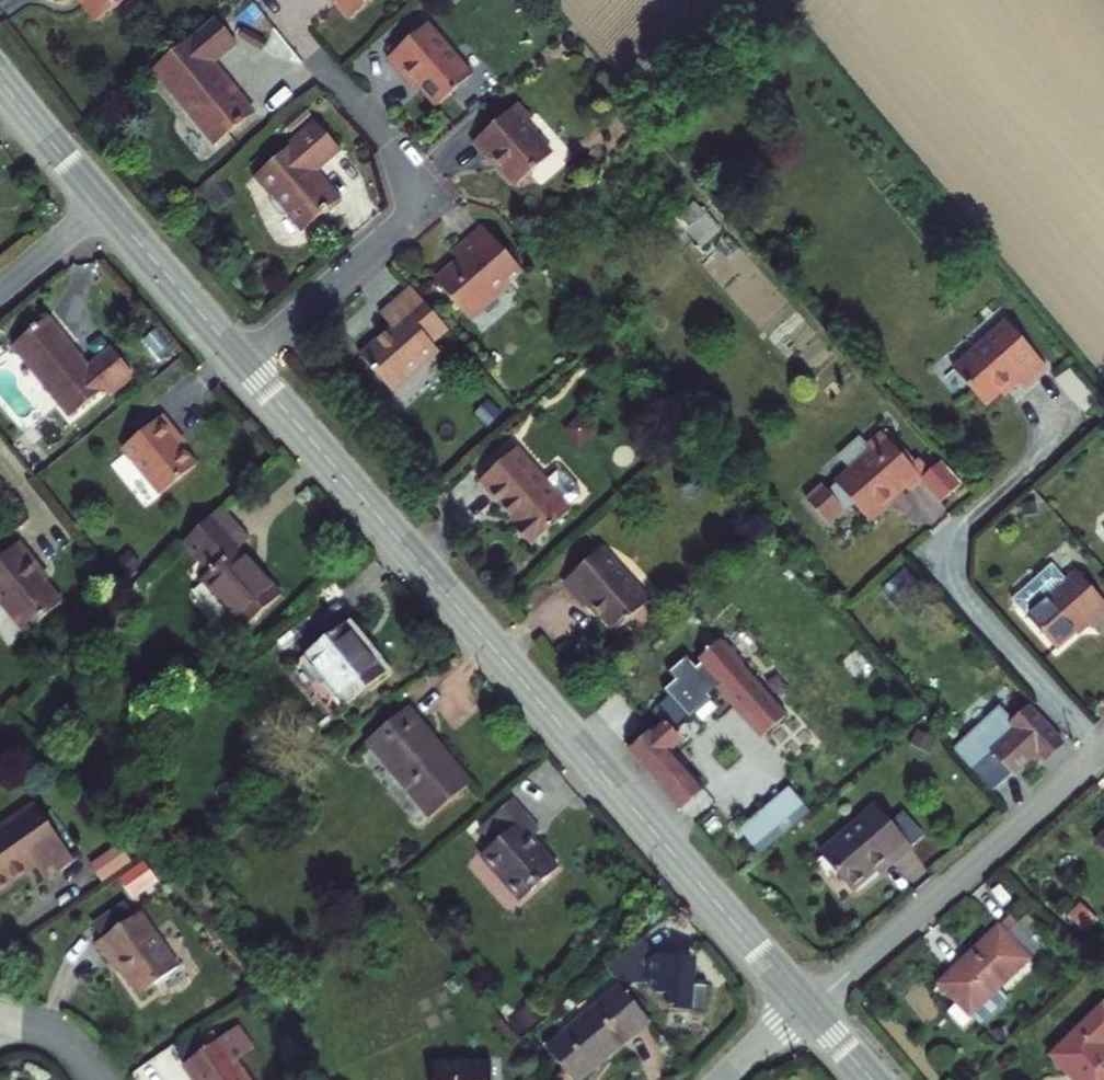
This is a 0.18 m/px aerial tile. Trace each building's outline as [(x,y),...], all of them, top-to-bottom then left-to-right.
[(105,0),(55,0),(72,24),(105,0)] [(340,0),(310,0),(323,14),(340,0)] [(188,147),(227,114),(185,63),(208,45),(187,20),(125,72),(188,147)] [(414,107),(447,79),(404,27),(363,61),(390,91),(396,85),(414,107)] [(492,183),(529,152),(501,121),(506,115),(495,101),(449,141),(462,157),(467,152),(492,183)] [(280,180),(307,156),(283,129),(222,183),(238,203),(235,213),(240,220),(246,224),(254,223),(269,239),(304,208),(280,180)] [(680,220),(697,248),(720,235),(703,206),(680,220)] [(411,280),(446,318),(498,273),(455,225),(424,252),(432,262),(411,280)] [(385,286),(353,313),(366,330),(335,357),(365,392),(411,353),(405,346),(423,330),(385,286)] [(1000,386),(1023,366),(982,319),(928,367),(960,404),(993,376),(1000,386)] [(109,380),(88,355),(65,374),(45,351),(41,356),(20,330),(0,346),(0,370),(45,426),(78,400),(81,403),(109,380)] [(136,510),(172,481),(143,447),(150,442),(138,427),(96,461),(136,510)] [(879,492),(894,480),(853,431),(839,444),(845,451),(808,482),(838,517),(874,486),(879,492)] [(495,550),(538,510),(483,447),(444,483),(481,523),(475,527),(495,550)] [(914,503),(935,486),(915,462),(894,480),(914,503)] [(221,641),(258,608),(218,561),(226,554),(196,522),(160,557),(188,590),(182,596),(221,641)] [(579,633),(614,602),(565,549),(526,585),(546,610),(553,603),(579,633)] [(39,619),(16,589),(20,585),(0,560),(0,647),(2,649),(39,619)] [(1070,635),(1088,619),(1055,580),(1041,591),(1027,574),(987,607),(1028,657),(1061,629),(1070,635)] [(324,715),(361,681),(316,631),(279,665),(324,715)] [(729,736),(754,715),(682,635),(597,705),(620,731),(599,750),(649,805),(668,788),(637,751),(648,742),(643,737),(692,696),(729,736)] [(1016,760),(1035,744),(1001,704),(982,721),(971,705),(926,743),(943,763),(961,748),(980,771),(1005,749),(1016,760)] [(401,828),(441,793),(376,720),(337,754),(401,828)] [(719,850),(808,775),(774,737),(684,812),(719,850)] [(889,847),(909,830),(871,788),(822,833),(853,869),(883,841),(889,847)] [(496,905),(534,871),(507,837),(514,830),(487,801),(455,829),(469,848),(456,859),(496,905)] [(21,877),(29,887),(54,871),(22,818),(0,831),(0,890),(21,877)] [(831,889),(853,869),(822,833),(798,856),(831,889)] [(90,862),(100,881),(131,866),(121,846),(90,862)] [(118,879),(133,900),(153,886),(138,865),(118,879)] [(1081,903),(1067,915),(1083,934),(1097,922),(1081,903)] [(1032,964),(1050,952),(1025,913),(1007,925),(1032,964)] [(1006,968),(1022,953),(985,917),(912,987),(930,1007),(919,1017),(936,1035),(978,996),(968,987),(997,960),(1006,968)] [(111,997),(147,973),(112,918),(68,947),(80,965),(87,960),(111,997)] [(696,986),(699,958),(622,949),(618,985),(649,989),(649,994),(674,997),(672,1010),(704,1014),(707,988),(696,986)] [(1082,1068),(1060,1044),(1080,1024),(1060,1003),(1009,1054),(1034,1079),(1070,1079),(1082,1068)] [(539,1079),(566,1079),(608,1045),(579,1006),(521,1056),(539,1079)] [(1082,1068),(1103,1048),(1080,1024),(1060,1044),(1082,1068)] [(221,1069),(240,1058),(225,1033),(165,1074),(169,1079),(227,1079),(221,1069)]
